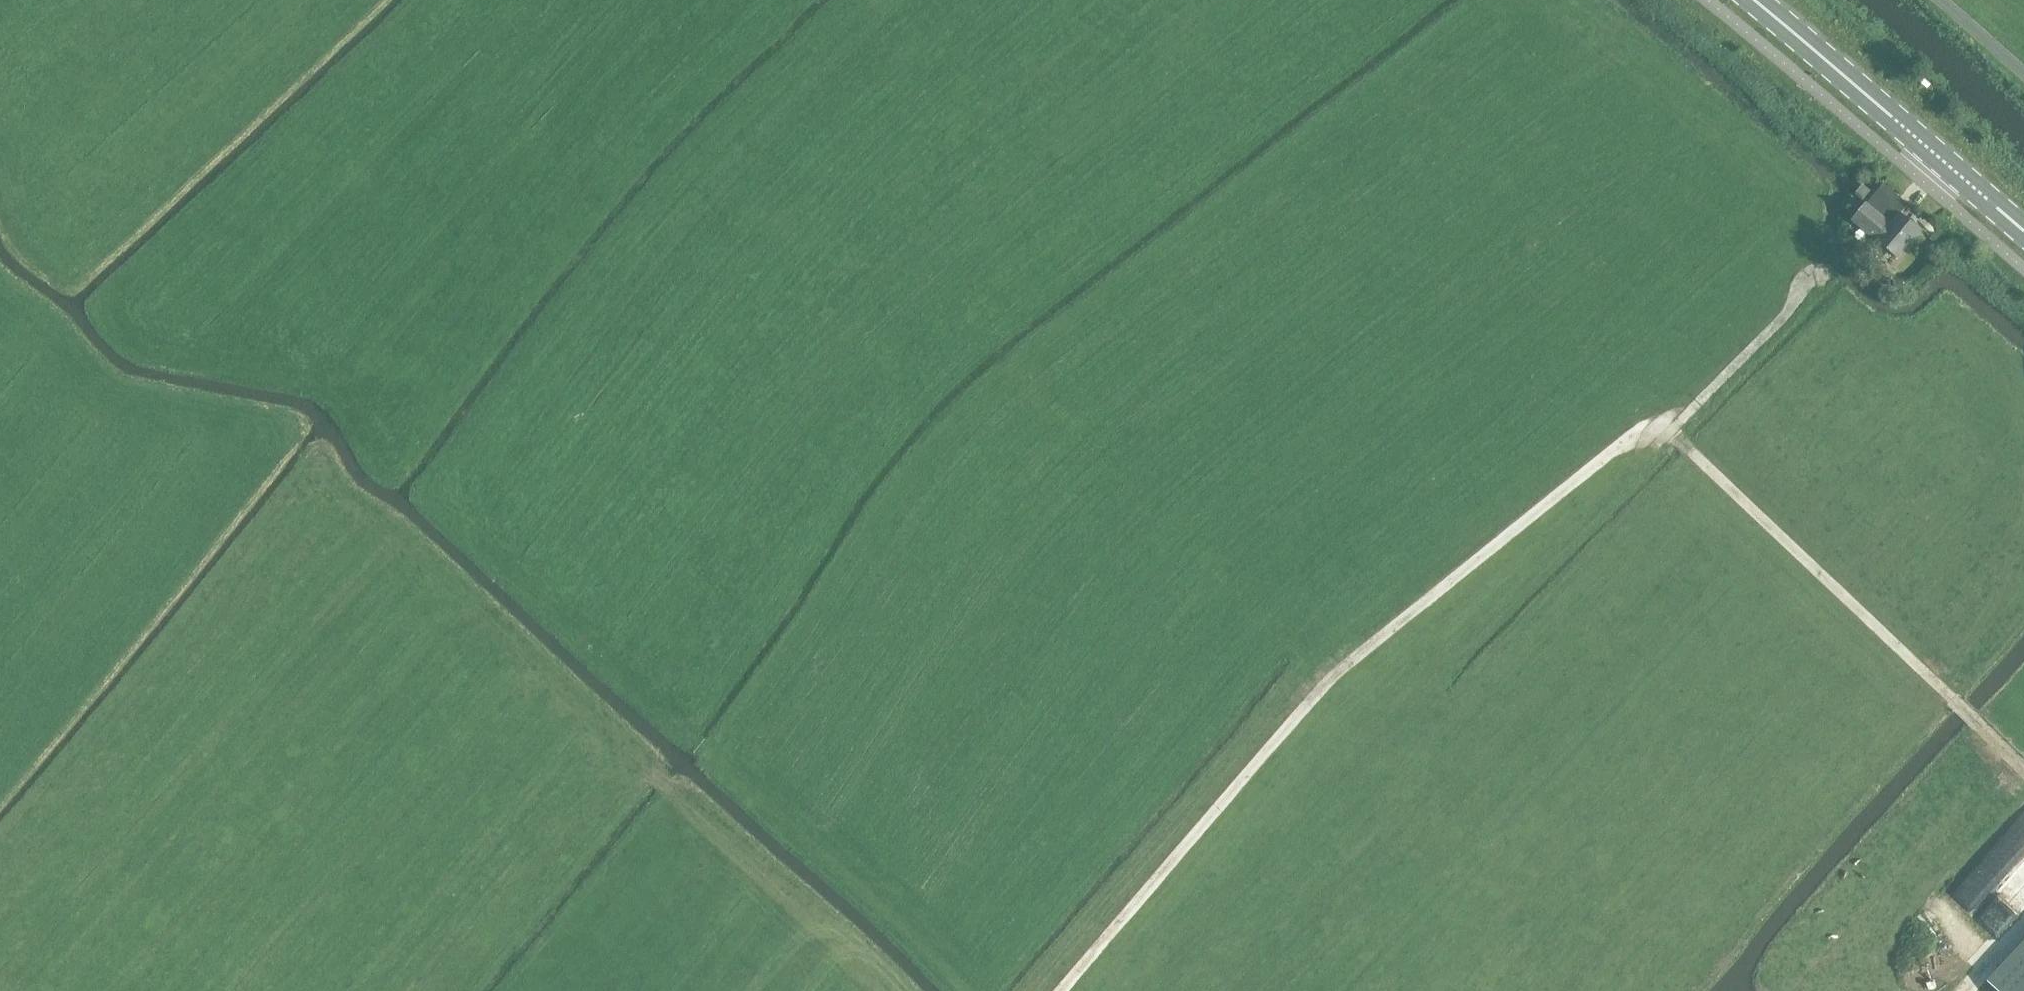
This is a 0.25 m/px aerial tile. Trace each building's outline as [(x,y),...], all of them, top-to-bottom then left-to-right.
[(1863,185),(1856,193),(1864,199),(1870,192),(1863,185)] [(1888,225),(1866,206),(1853,221),(1898,258),(1919,233),(1897,214),(1888,225)] [(1999,990),(2023,990),(2023,941),(1988,981),(1999,990)]
